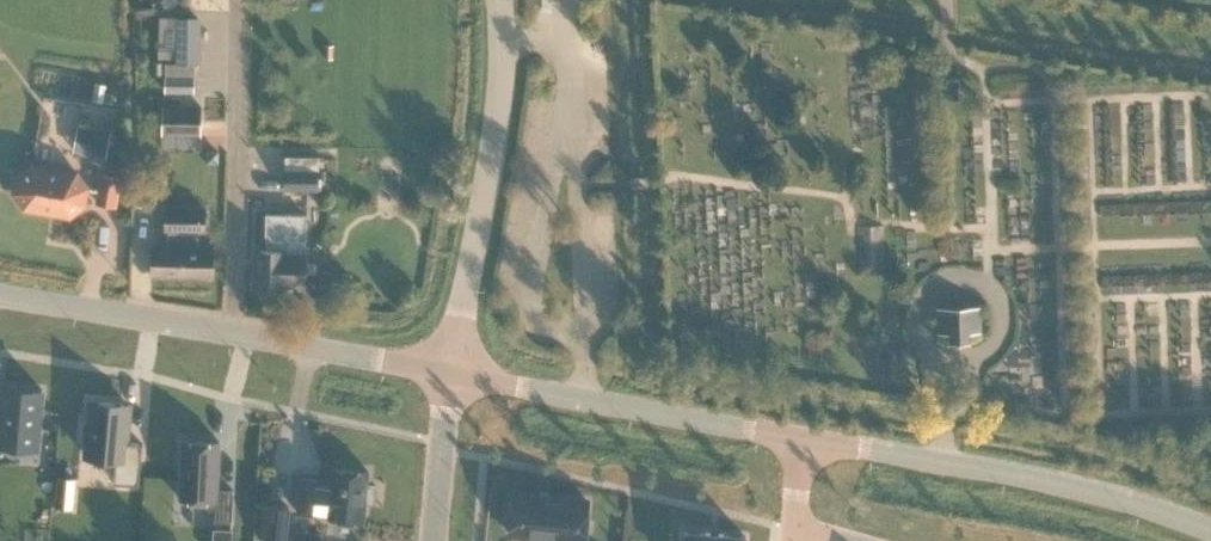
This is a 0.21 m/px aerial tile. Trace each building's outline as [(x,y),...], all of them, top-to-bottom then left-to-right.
[(199,15),(159,14),(158,56),(176,56),(176,61),(194,61),(198,61),(199,15)] [(165,72),(165,60),(152,60),(152,72),(165,72)] [(166,74),(165,89),(167,89),(195,89),(195,75),(194,75),(167,74),(166,74)] [(201,104),(162,103),(161,134),(200,135),(201,104)] [(111,129),(78,122),(73,149),(106,156),(111,129)] [(219,161),(219,148),(206,148),(206,161),(219,161)] [(199,179),(199,149),(181,149),(181,166),(184,166),(184,179),(199,179)] [(319,154),(284,154),(284,188),(319,189),(319,154)] [(77,171),(32,163),(18,173),(15,191),(26,205),(46,209),(52,205),(76,209),(85,203),(88,185),(77,171)] [(121,175),(101,172),(96,201),(116,204),(121,175)] [(151,182),(132,182),(132,199),(151,200),(151,182)] [(204,229),(203,206),(165,207),(165,230),(170,230),(170,243),(153,243),(153,273),(215,273),(215,243),(201,243),(201,229),(204,229)] [(267,235),(267,248),(258,248),(257,285),(286,286),(286,281),(305,282),(306,252),(302,252),(302,243),(307,243),(307,211),(265,211),(265,235),(267,235)] [(888,244),(887,223),(865,224),(866,245),(888,244)] [(986,329),(985,306),(940,308),(942,331),(953,330),(953,339),(974,338),(974,330),(986,329)] [(37,443),(42,386),(4,383),(2,409),(0,409),(0,440),(37,443)] [(130,401),(92,398),(87,451),(117,454),(114,479),(140,481),(144,439),(127,438),(130,401)] [(183,438),(180,496),(198,497),(198,505),(216,505),(215,520),(232,520),(233,487),(218,486),(220,439),(183,438)] [(367,471),(335,467),(333,482),(302,478),(299,510),(362,517),(364,501),(376,502),(378,481),(366,479),(367,471)] [(59,475),(56,504),(73,506),(76,477),(59,475)] [(509,500),(507,524),(508,524),(511,524),(511,532),(584,539),(588,498),(514,492),(513,500),(510,500),(509,500)] [(270,505),(268,540),(270,540),(285,540),(288,506),(270,505)] [(295,540),(322,540),(323,531),(296,528),(295,540)] [(683,540),(745,540),(746,534),(724,532),(724,531),(719,531),(719,532),(711,531),(711,530),(706,530),(684,528),(683,540)]
